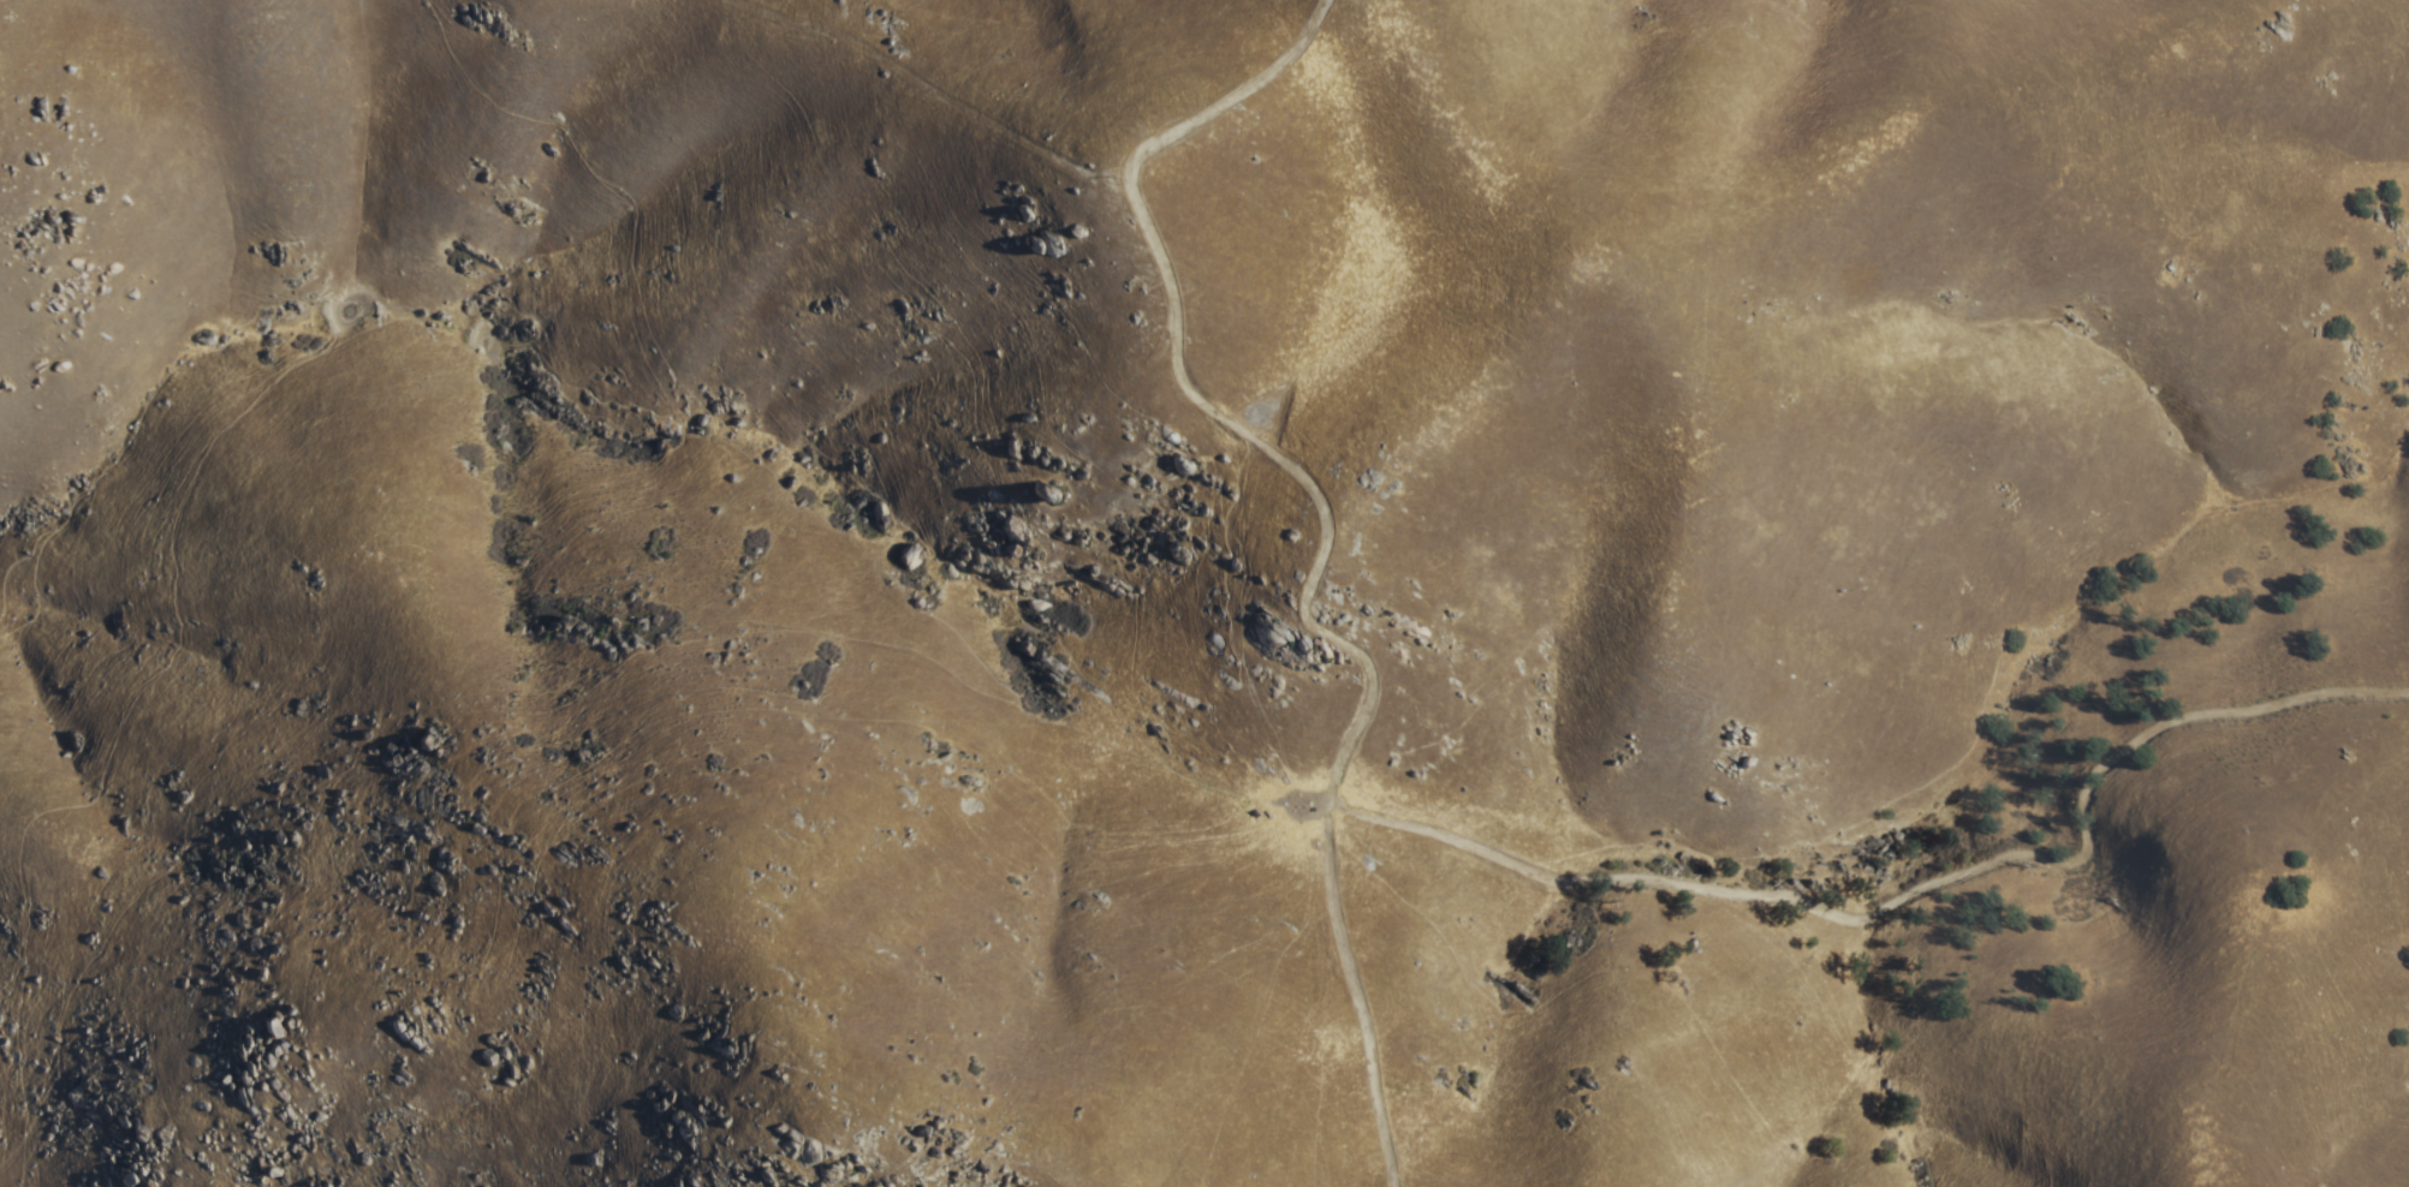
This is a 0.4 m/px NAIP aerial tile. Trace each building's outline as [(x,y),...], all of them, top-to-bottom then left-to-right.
[(1192,469),(1174,458),(1168,469),(1185,480),(1192,469)] [(1056,501),(1043,488),(1035,495),(1048,509),(1056,501)] [(911,572),(922,562),(911,550),(900,560),(911,572)]
